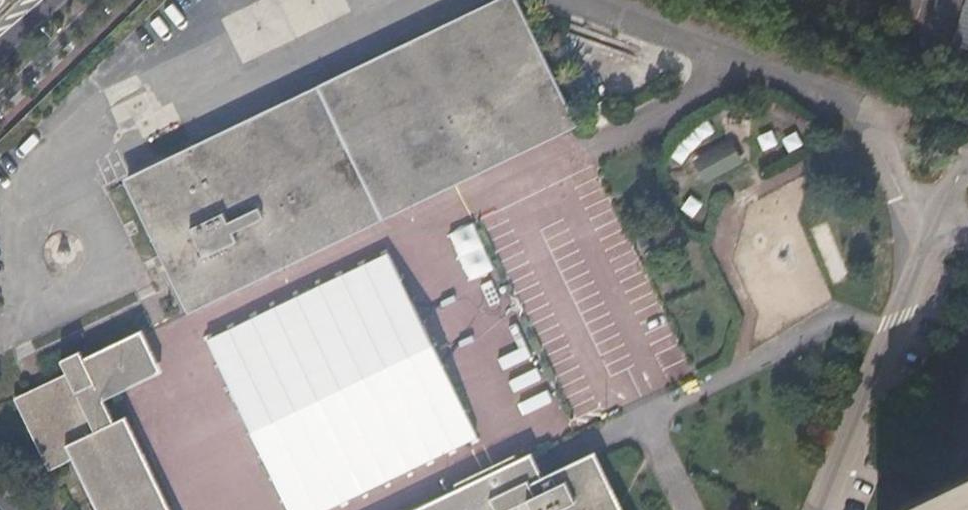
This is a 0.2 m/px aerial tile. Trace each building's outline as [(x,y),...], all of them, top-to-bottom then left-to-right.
[(130,181),(190,308),(570,125),(511,0),(505,0),(130,181)] [(703,182),(745,165),(734,139),(693,155),(703,182)] [(47,469),(70,458),(62,441),(110,418),(101,399),(158,371),(139,331),(82,359),(77,349),(58,359),(65,374),(13,399),(47,469)] [(62,441),(70,458),(95,509),(166,509),(120,414),(110,418),(62,441)] [(409,509),(622,509),(593,451),(545,476),(532,450),(409,509)] [(893,509),(967,509),(967,472),(893,509)]
